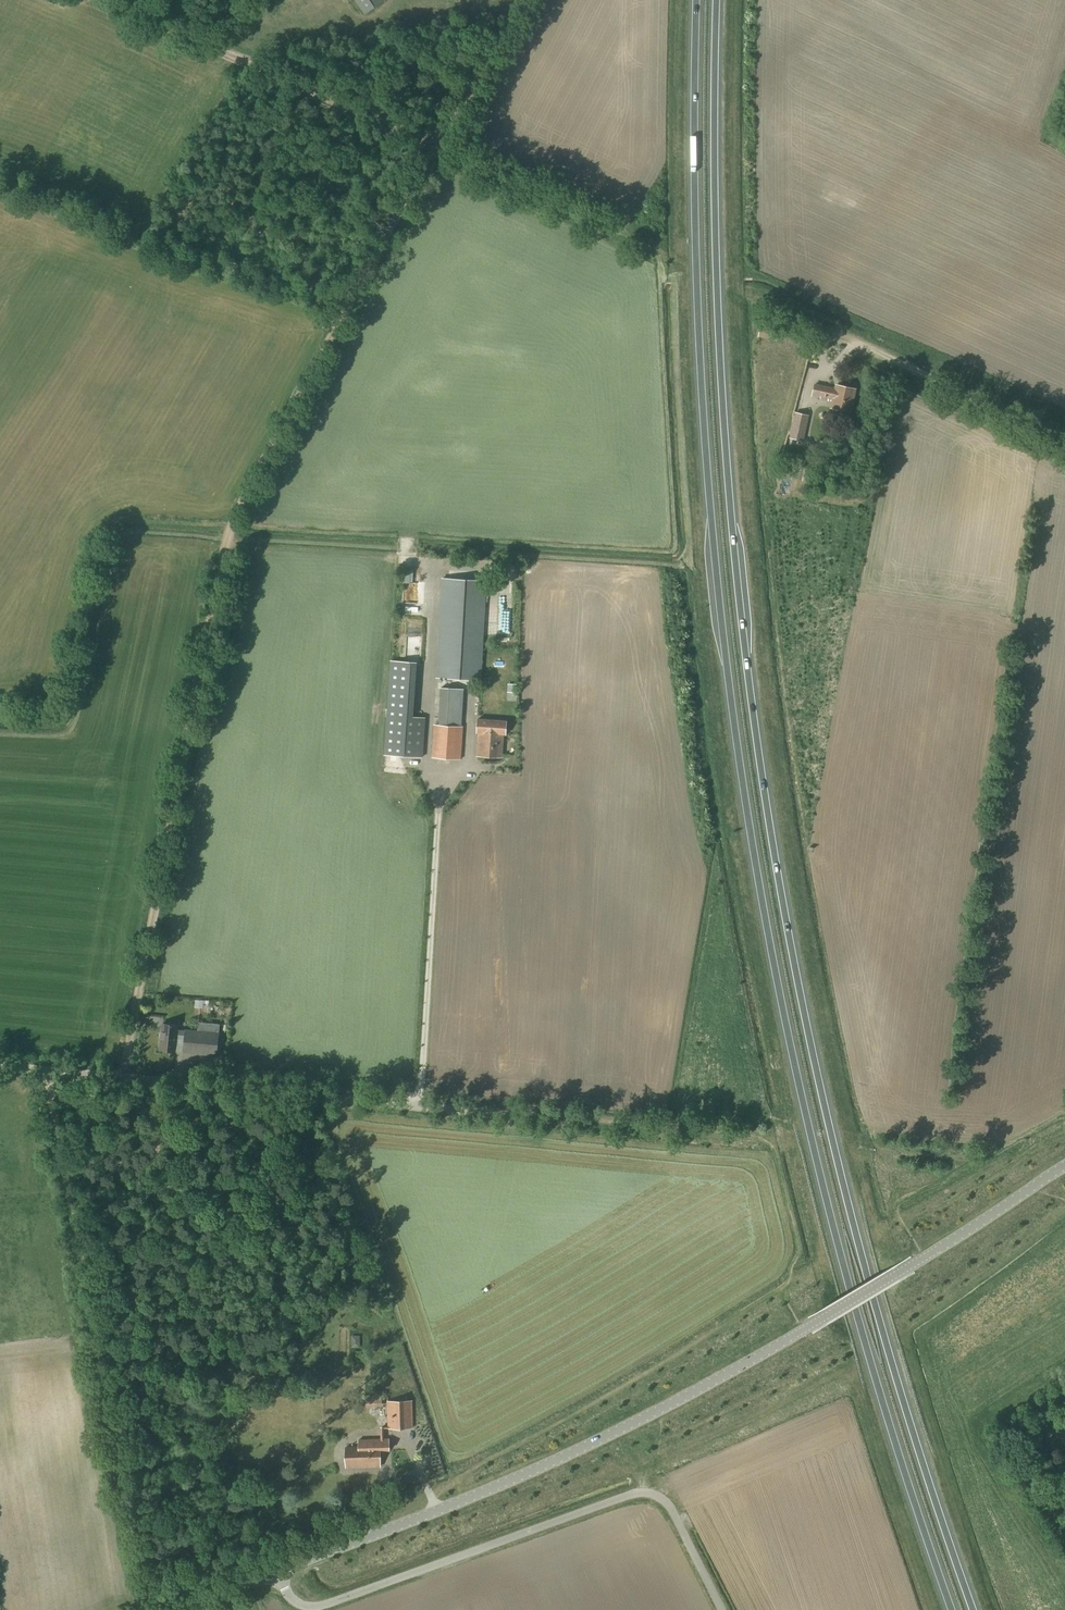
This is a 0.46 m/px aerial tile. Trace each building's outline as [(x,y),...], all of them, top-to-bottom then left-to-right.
[(384,0),(357,0),(366,13),(384,0)] [(835,388),(814,383),(811,396),(820,398),(821,397),(833,400),(831,408),(850,412),(855,388),(836,384),(835,388)] [(804,441),(809,415),(794,412),(789,438),(804,441)] [(481,680),(487,580),(441,578),(435,678),(481,680)] [(411,602),(425,603),(426,584),(412,583),(411,602)] [(503,629),(490,630),(491,640),(504,639),(503,629)] [(505,639),(515,638),(514,629),(504,629),(505,639)] [(386,715),(384,755),(423,758),(426,717),(410,716),(415,651),(391,650),(386,715)] [(461,726),(463,688),(440,687),(438,724),(434,724),(432,758),(461,760),(463,726),(461,726)] [(506,735),(507,721),(477,719),(476,733),(479,733),(477,756),(501,757),(503,735),(506,735)] [(203,1008),(203,1000),(195,999),(194,1007),(203,1008)] [(222,1033),(223,1025),(200,1023),(199,1031),(185,1029),(185,1030),(177,1029),(178,1025),(163,1024),(161,1050),(175,1051),(175,1050),(183,1051),(183,1053),(217,1056),(220,1032),(222,1033)] [(770,1225),(791,1224),(790,1216),(770,1217),(770,1225)] [(388,1429),(413,1428),(413,1400),(387,1401),(388,1429)] [(346,1468),(381,1467),(381,1451),(390,1451),(389,1438),(358,1439),(358,1447),(346,1447),(346,1468)]
